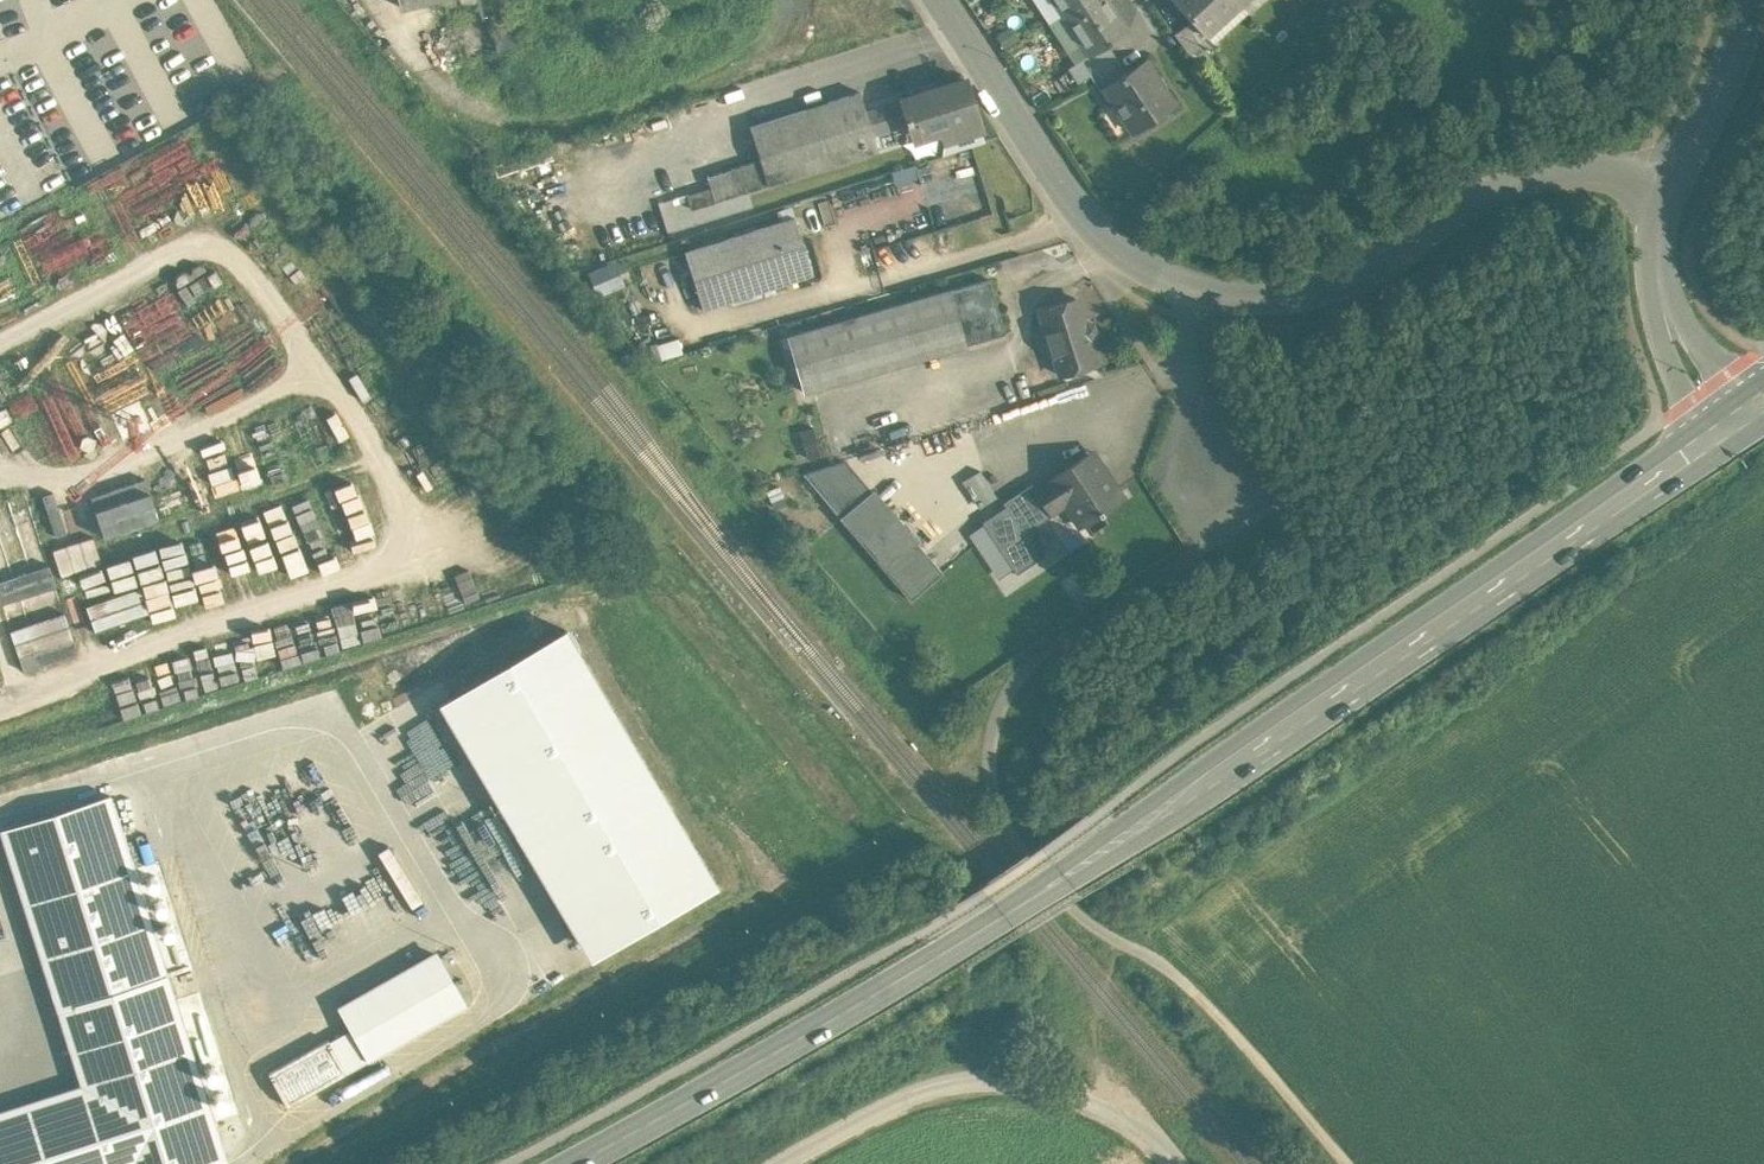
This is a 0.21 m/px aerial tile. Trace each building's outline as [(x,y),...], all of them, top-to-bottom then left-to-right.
[(432,0),(436,20),(518,0),(434,0),(432,0)] [(1064,12),(1082,0),(1056,0),(1064,12)] [(1064,12),(1091,53),(1108,43),(1127,30),(1107,0),(1082,0),(1064,12)] [(1237,0),(1175,0),(1193,20),(1205,33),(1239,2),(1237,0)] [(488,15),(450,25),(459,59),(497,49),(488,15)] [(1193,20),(1176,32),(1195,58),(1213,42),(1205,33),(1193,20)] [(1091,53),(1081,60),(1090,74),(1117,56),(1108,43),(1091,53)] [(1117,56),(1090,74),(1100,90),(1104,87),(1127,72),(1117,56)] [(1127,72),(1104,87),(1133,132),(1175,103),(1145,59),(1127,72)] [(966,80),(903,100),(903,101),(908,117),(907,118),(908,122),(909,121),(913,132),(940,124),(945,139),(981,127),(966,80)] [(860,91),(750,126),(761,163),(768,184),(879,150),(873,133),(867,111),(860,91)] [(903,101),(877,109),(876,108),(867,111),(873,133),(908,122),(907,118),(908,117),(903,101)] [(753,161),(732,167),(740,193),(768,184),(761,163),(755,165),(753,161)] [(732,167),(707,175),(715,201),(740,193),(732,167)] [(795,216),(685,251),(703,308),(813,273),(795,216)] [(989,278),(948,290),(964,345),(1005,333),(989,278)] [(948,290),(788,336),(804,391),(964,345),(948,290)] [(1077,298),(1039,310),(1060,374),(1097,362),(1090,339),(1096,334),(1092,322),(1084,321),(1077,298)] [(1094,447),(1033,488),(1051,515),(1052,514),(1050,510),(1067,498),(1085,524),(1104,511),(1101,506),(1108,501),(1112,503),(1119,502),(1126,497),(1094,447)] [(979,467),(964,478),(981,503),(996,492),(979,467)] [(1033,488),(982,521),(985,525),(973,533),(999,572),(1011,564),(1017,573),(1045,554),(1029,530),(1053,514),(1052,514),(1051,515),(1033,488)] [(943,571),(872,489),(840,516),(911,599),(943,571)] [(4,622),(60,608),(32,499),(0,508),(0,606),(4,622)] [(8,627),(24,667),(76,647),(60,606),(8,627)] [(567,625),(437,701),(592,962),(722,886),(567,625)] [(109,795),(17,824),(61,961),(51,965),(57,986),(67,983),(96,1073),(83,1080),(85,1084),(58,1100),(60,1109),(0,1128),(0,1163),(208,1163),(225,1158),(109,795)] [(348,1029),(270,1067),(285,1098),(467,1009),(438,950),(334,1000),(348,1029)]
